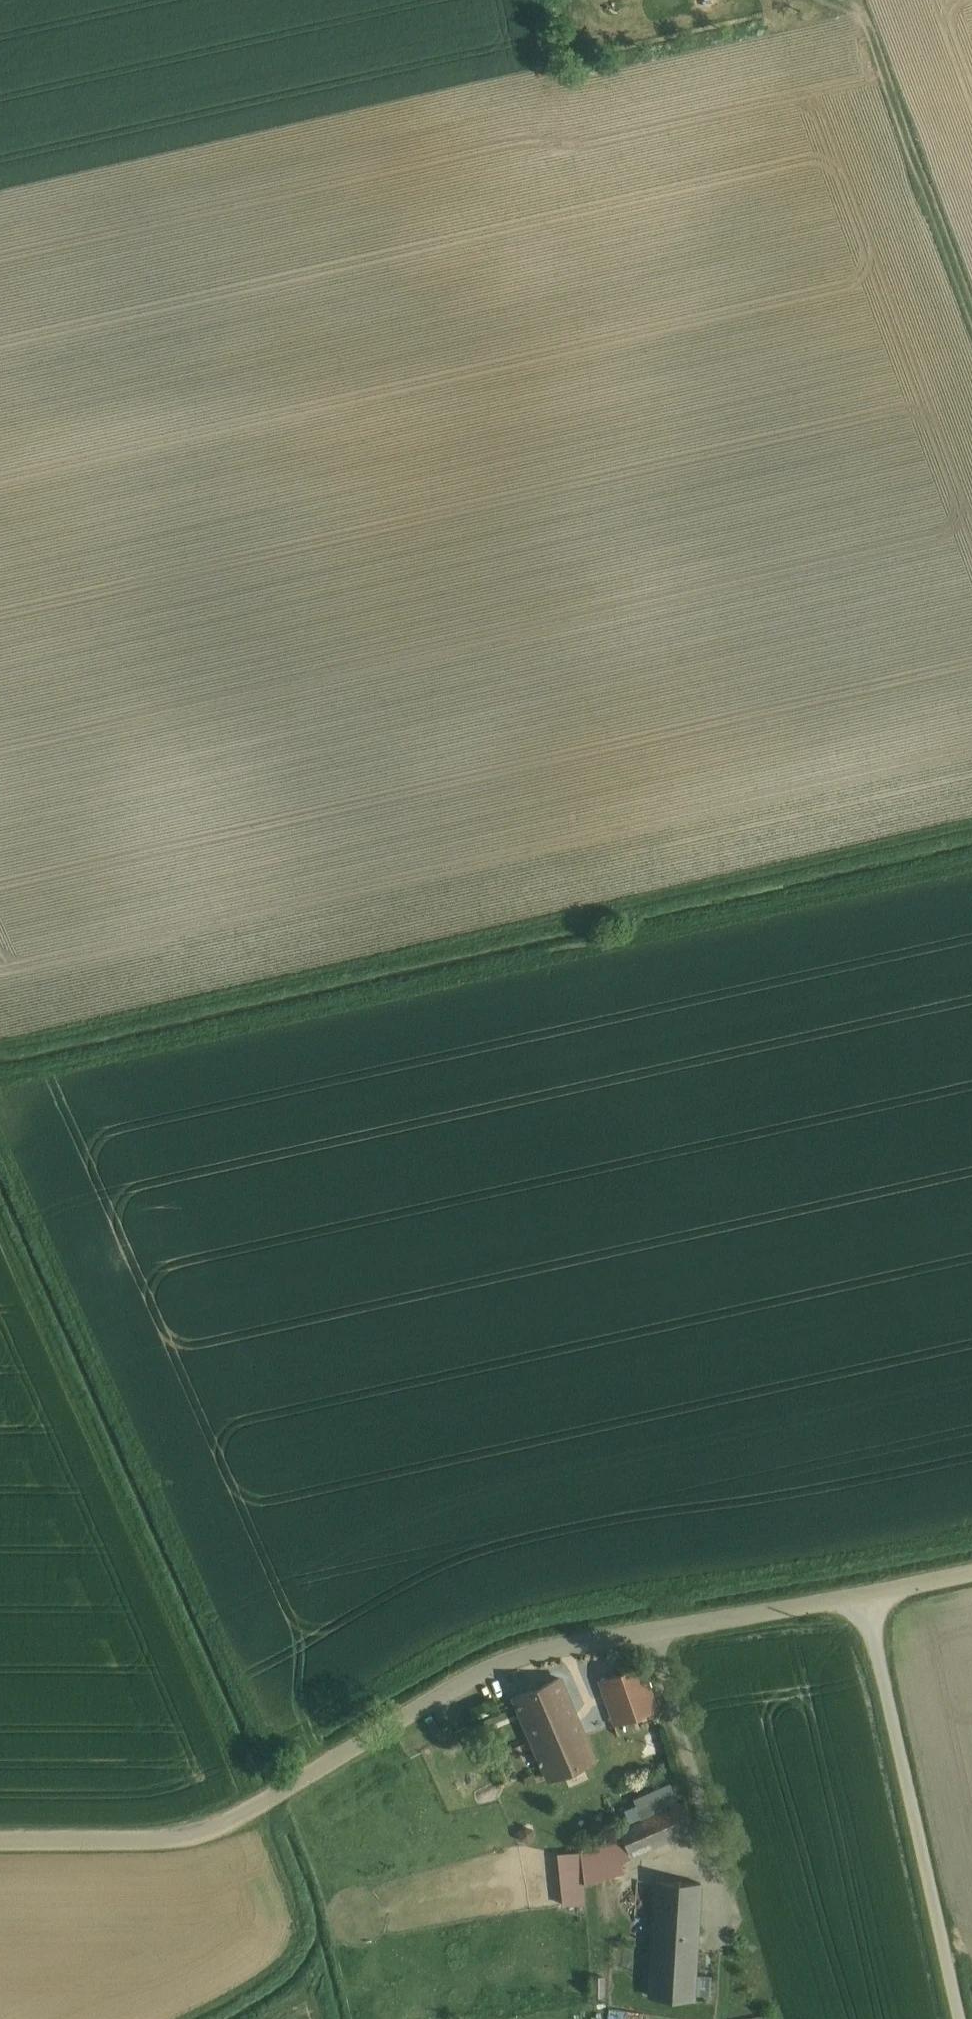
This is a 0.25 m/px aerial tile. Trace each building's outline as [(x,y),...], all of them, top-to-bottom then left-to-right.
[(641,1667),(599,1682),(614,1722),(656,1708),(641,1667)] [(558,1729),(576,1721),(558,1679),(514,1698),(532,1739),(558,1728),(558,1729)] [(576,1721),(558,1729),(558,1728),(532,1739),(548,1778),(592,1759),(576,1721)] [(683,1802),(650,1817),(660,1839),(693,1824),(683,1802)] [(650,1817),(619,1831),(630,1856),(661,1841),(660,1839),(650,1817)] [(608,1848),(588,1850),(591,1873),(611,1871),(608,1848)] [(700,1883),(655,1880),(653,1916),(652,1916),(651,1934),(697,1937),(700,1883)] [(697,1937),(651,1934),(647,1995),(693,1998),(697,1937)] [(602,1976),(591,1975),(591,1996),(602,1997),(602,1976)]
